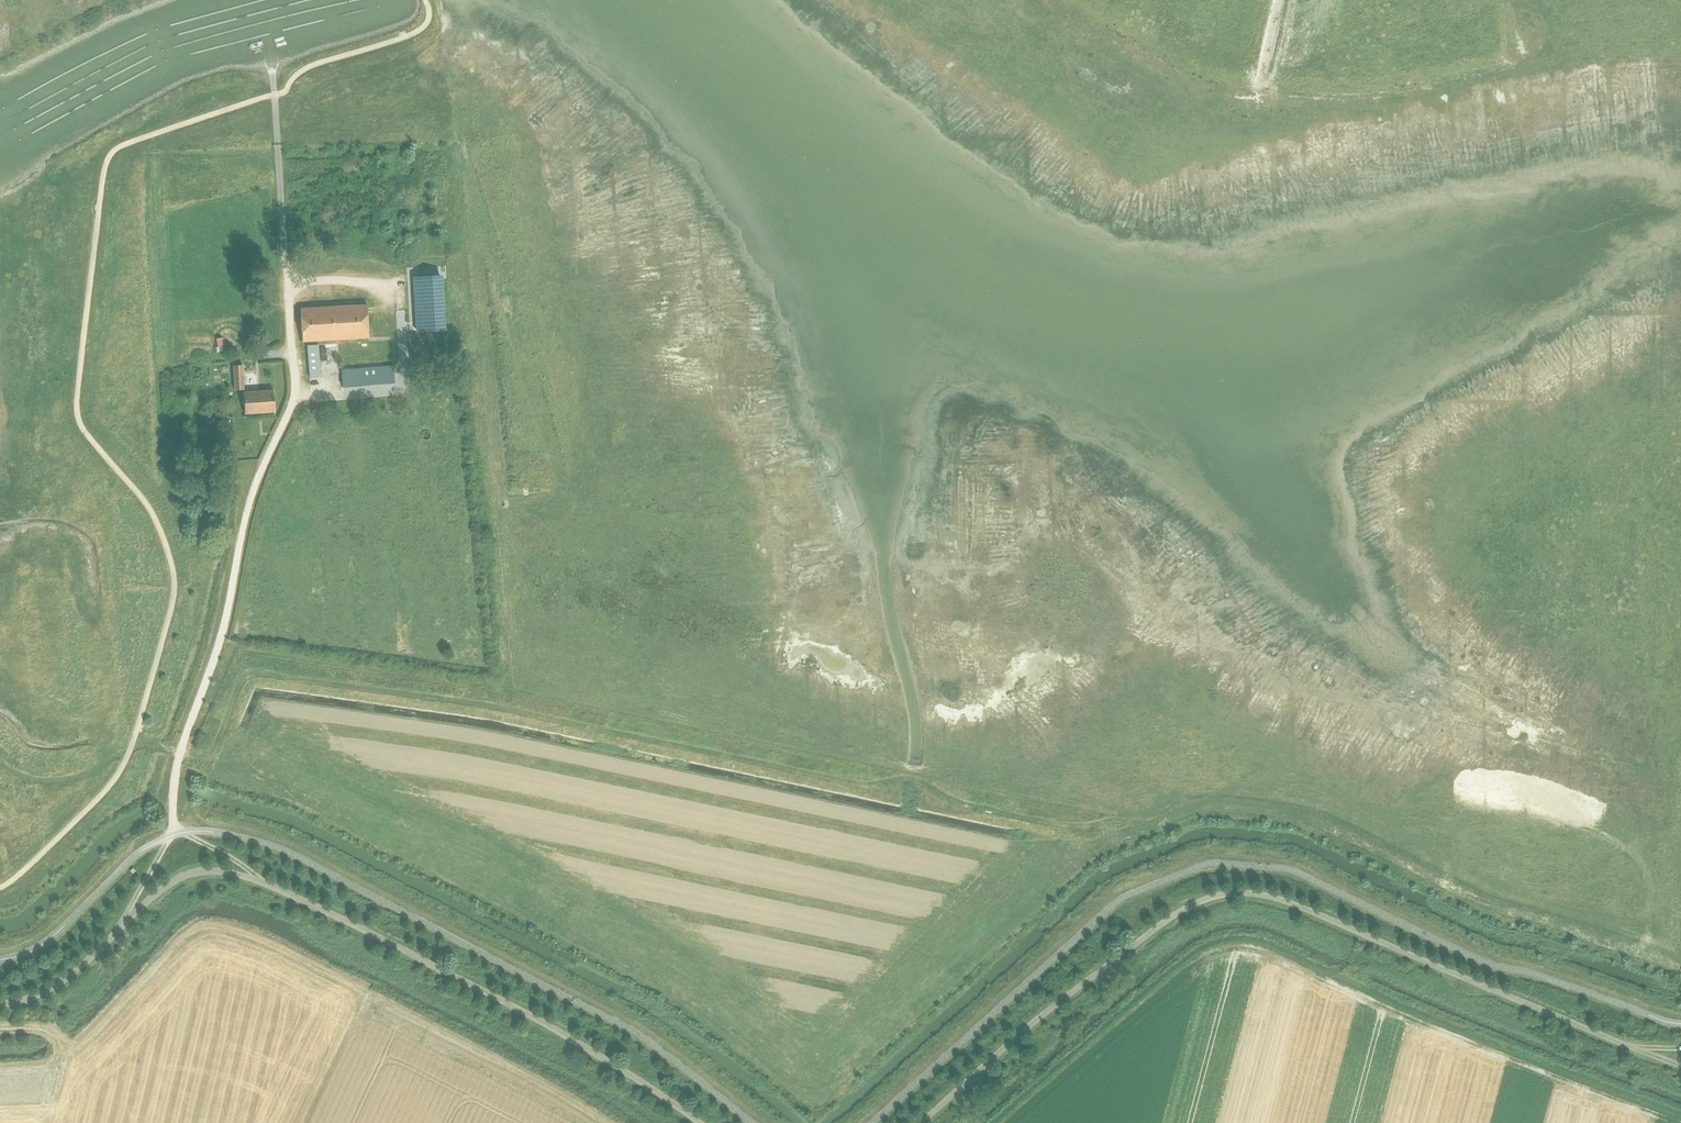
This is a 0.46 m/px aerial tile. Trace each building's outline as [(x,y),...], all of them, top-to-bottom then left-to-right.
[(440,277),(411,278),(414,333),(443,331),(440,277)] [(301,342),(367,338),(365,305),(298,309),(301,342)] [(317,344),(306,345),(309,378),(320,377),(317,344)] [(234,390),(242,390),(240,365),(238,365),(238,366),(232,366),(234,390)] [(342,388),(394,384),(392,367),(341,371),(342,388)] [(254,392),(242,393),(244,414),(274,412),(272,391),(260,392),(254,392)]
